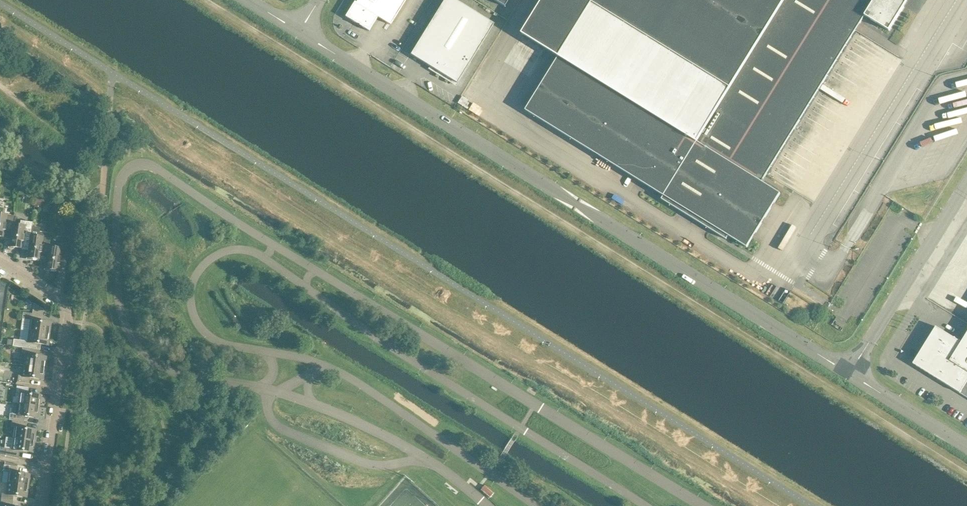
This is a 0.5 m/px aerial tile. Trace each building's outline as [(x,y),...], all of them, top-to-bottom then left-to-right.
[(369,31),(378,17),(390,25),(391,24),(390,24),(405,0),(358,0),(356,3),(354,2),(345,17),(354,22),(354,23),(363,28),(369,31)] [(410,55),(430,67),(429,69),(440,75),(441,73),(446,76),(445,79),(456,85),(494,24),(455,0),(444,0),(410,55)] [(908,0),(543,0),(522,34),(559,57),(526,110),(664,196),(662,199),(727,239),(729,236),(747,247),(780,193),(762,182),(865,16),(889,31),(908,0)] [(13,224),(14,216),(0,214),(0,236),(4,237),(4,238),(10,239),(12,224),(13,224)] [(15,248),(28,250),(30,235),(31,235),(32,226),(33,222),(21,221),(20,225),(13,224),(12,224),(10,239),(9,246),(10,246),(10,248),(14,248),(14,247),(15,247),(15,248)] [(51,233),(40,232),(40,227),(32,226),(31,235),(30,235),(28,250),(27,257),(28,258),(28,259),(32,259),(32,258),(33,258),(33,260),(46,261),(49,246),(51,233)] [(58,272),(65,273),(69,245),(57,243),(56,247),(49,246),(46,261),(45,269),(46,269),(46,270),(50,270),(50,269),(58,270),(58,272)] [(23,312),(22,319),(30,320),(29,331),(50,334),(51,322),(42,321),(43,309),(34,303),(32,314),(23,312)] [(839,317),(834,324),(844,330),(848,323),(839,317)] [(945,384),(966,398),(966,334),(962,342),(936,327),(913,364),(938,380),(945,384)] [(14,339),(13,346),(22,347),(34,349),(39,350),(40,344),(48,345),(50,334),(29,331),(27,341),(19,340),(14,339)] [(25,359),(24,365),(45,368),(47,357),(33,355),(34,349),(22,347),(21,358),(25,359)] [(43,379),(45,368),(24,365),(23,372),(19,371),(17,382),(29,384),(30,378),(43,379)] [(20,397),(19,404),(40,407),(41,395),(28,393),(29,388),(17,386),(15,397),(20,397)] [(10,413),(9,420),(12,420),(24,422),(24,421),(24,420),(26,420),(28,419),(28,417),(38,418),(40,407),(19,404),(14,403),(13,414),(10,413)] [(15,427),(14,438),(35,441),(36,430),(23,428),(24,422),(12,420),(11,427),(15,427)] [(35,441),(14,438),(13,444),(12,449),(0,447),(0,448),(0,454),(19,458),(20,450),(33,452),(35,441)] [(17,473),(18,468),(4,465),(3,471),(4,471),(9,472),(8,483),(29,486),(30,475),(17,473)] [(27,497),(29,486),(8,483),(6,494),(2,493),(1,500),(13,501),(14,495),(27,497)]
